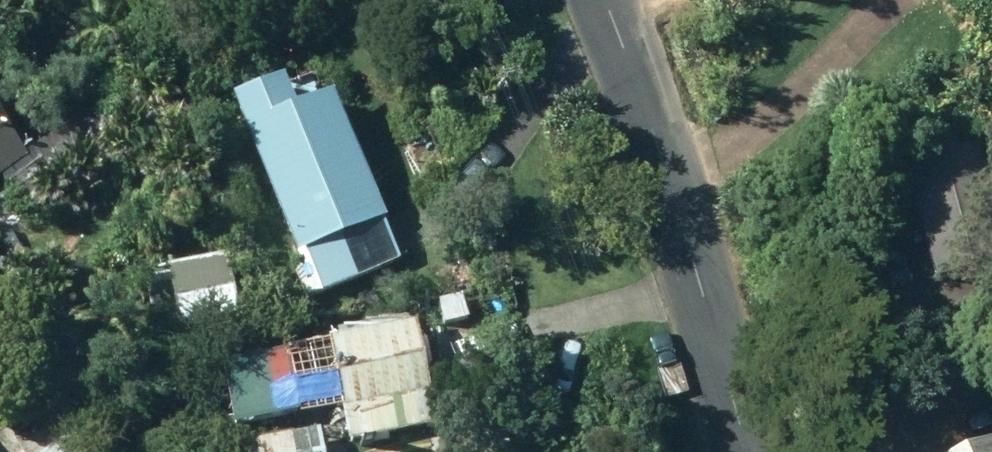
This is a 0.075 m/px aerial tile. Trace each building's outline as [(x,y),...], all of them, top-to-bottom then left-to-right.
[(292,66),(241,85),(303,246),(312,242),(328,284),(407,253),(341,81),(303,95),(292,66)] [(2,173),(28,211),(69,182),(38,139),(33,141),(0,94),(0,174),(2,173)] [(944,106),(948,121),(961,117),(957,102),(944,106)] [(927,272),(991,255),(991,219),(969,135),(895,154),(927,272)] [(171,258),(184,325),(246,313),(233,246),(171,258)] [(354,434),(443,420),(424,313),(335,328),(354,434)] [(937,451),(991,451),(991,425),(937,451)] [(299,430),(247,438),(249,451),(302,451),(299,430)] [(100,440),(86,450),(72,431),(40,451),(108,451),(100,440)]
